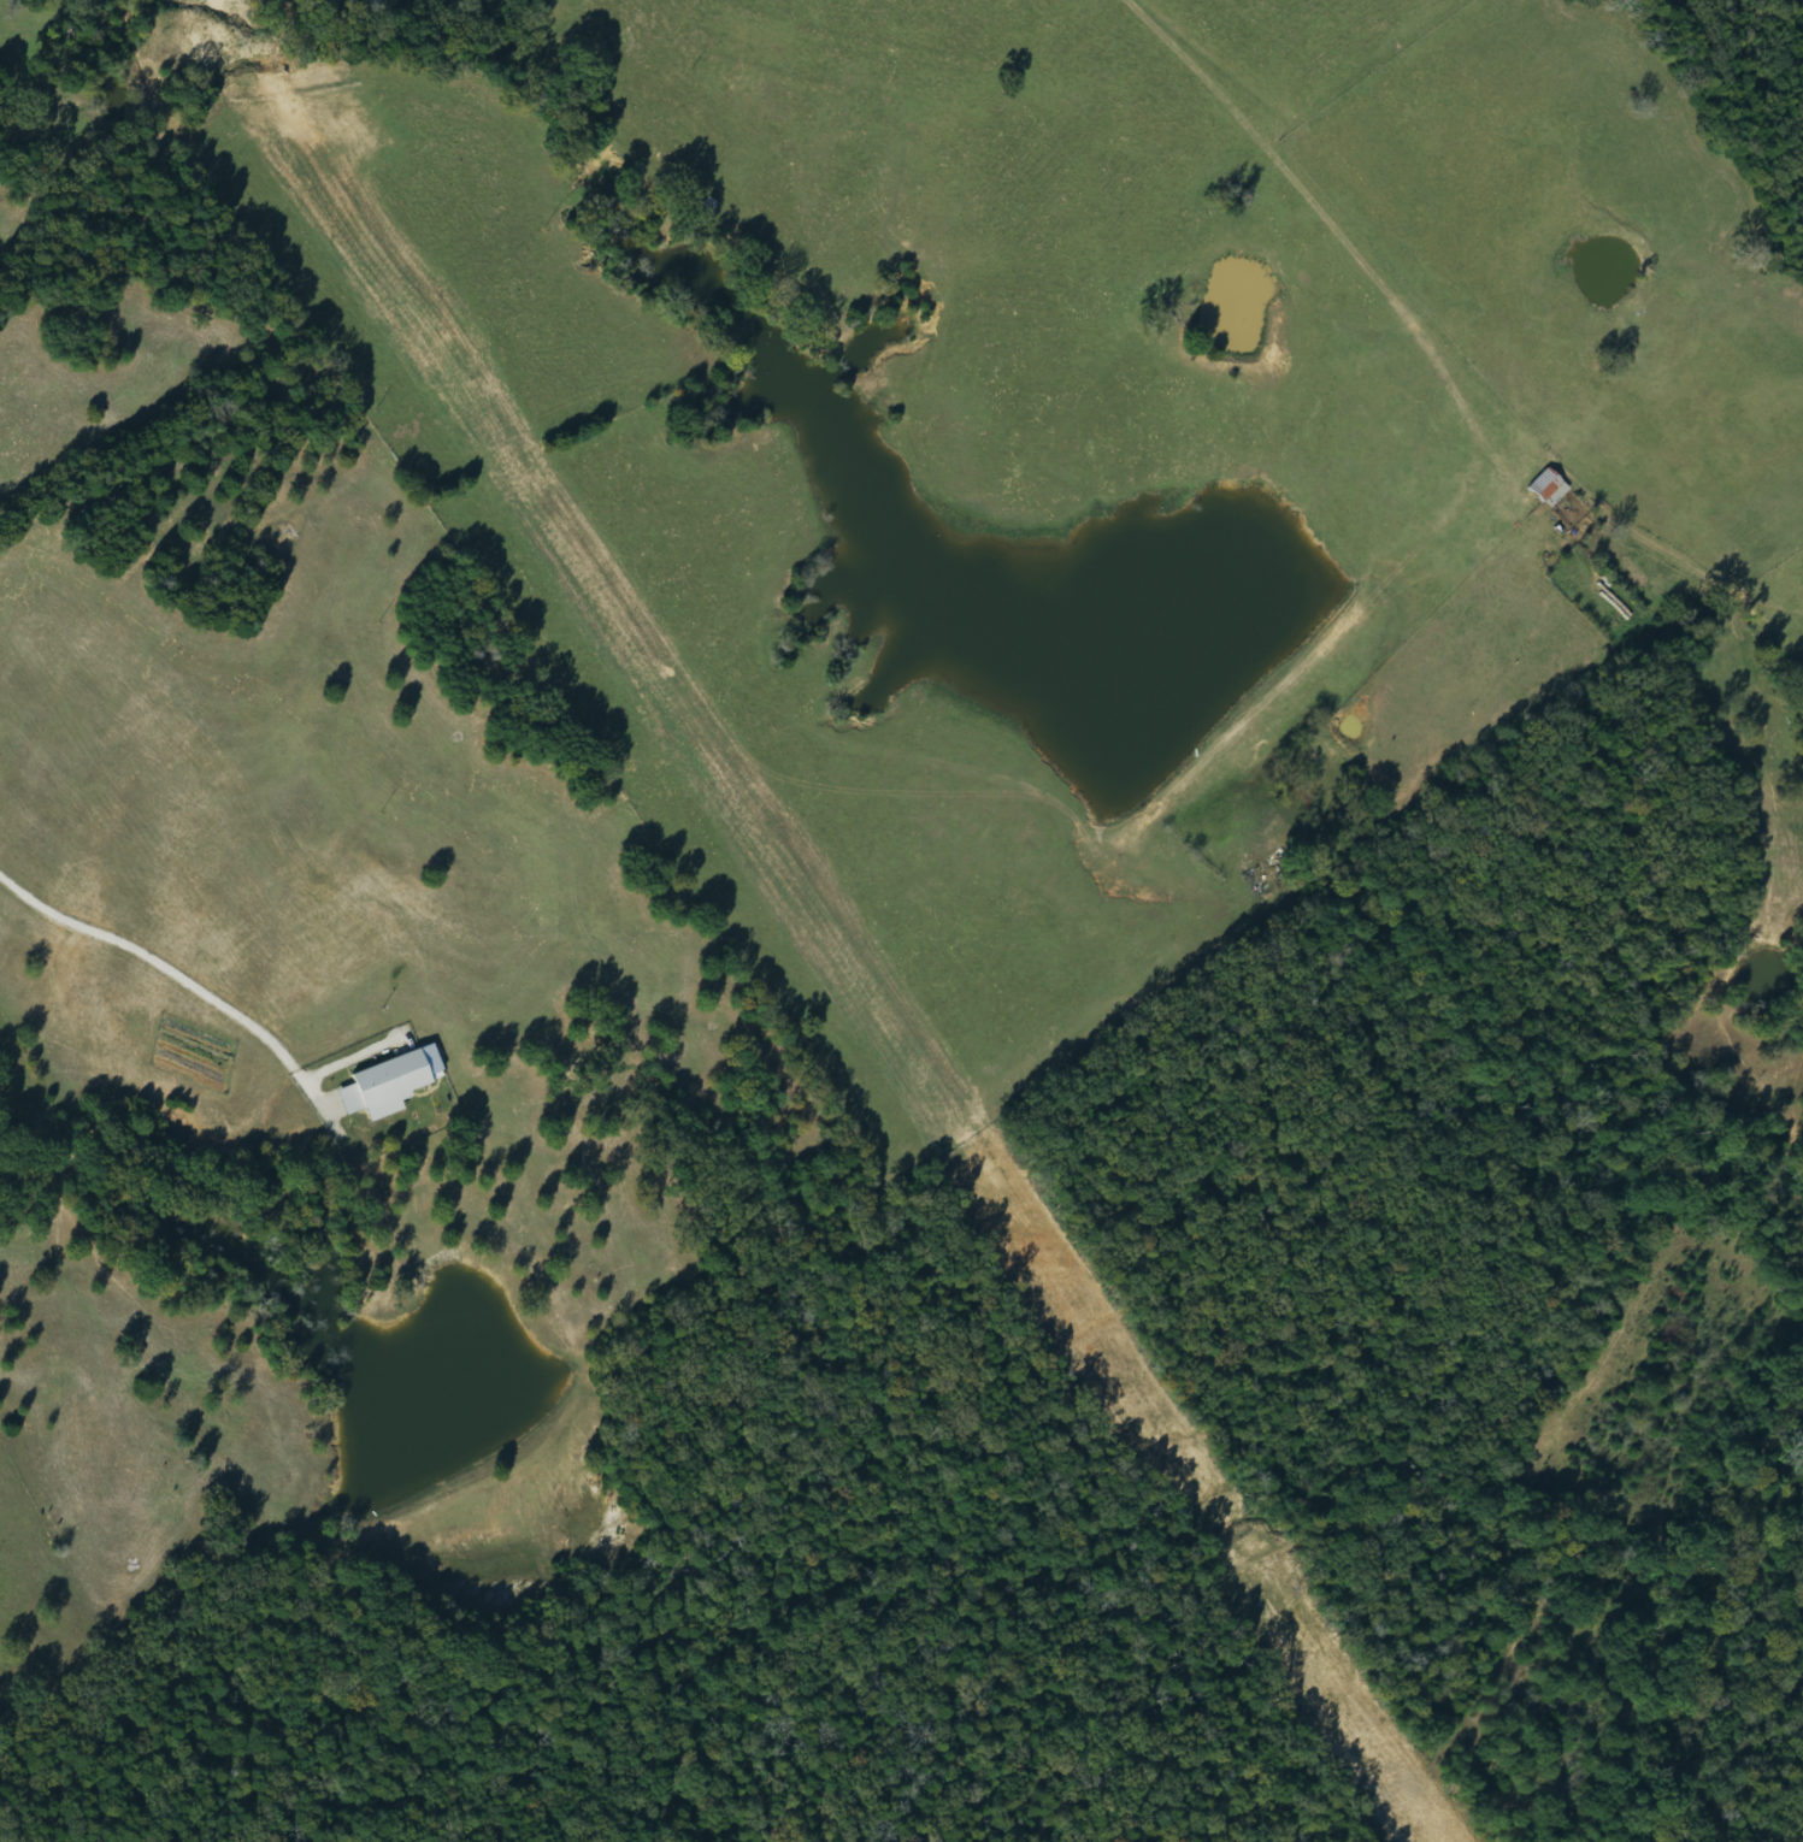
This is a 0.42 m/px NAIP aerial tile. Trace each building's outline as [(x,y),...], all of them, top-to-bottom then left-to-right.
[(1553,510),(1573,489),(1551,467),(1531,487),(1553,510)] [(354,1074),(358,1084),(340,1090),(349,1116),(368,1110),(373,1123),(408,1111),(403,1096),(449,1081),(437,1046),(354,1074)]
